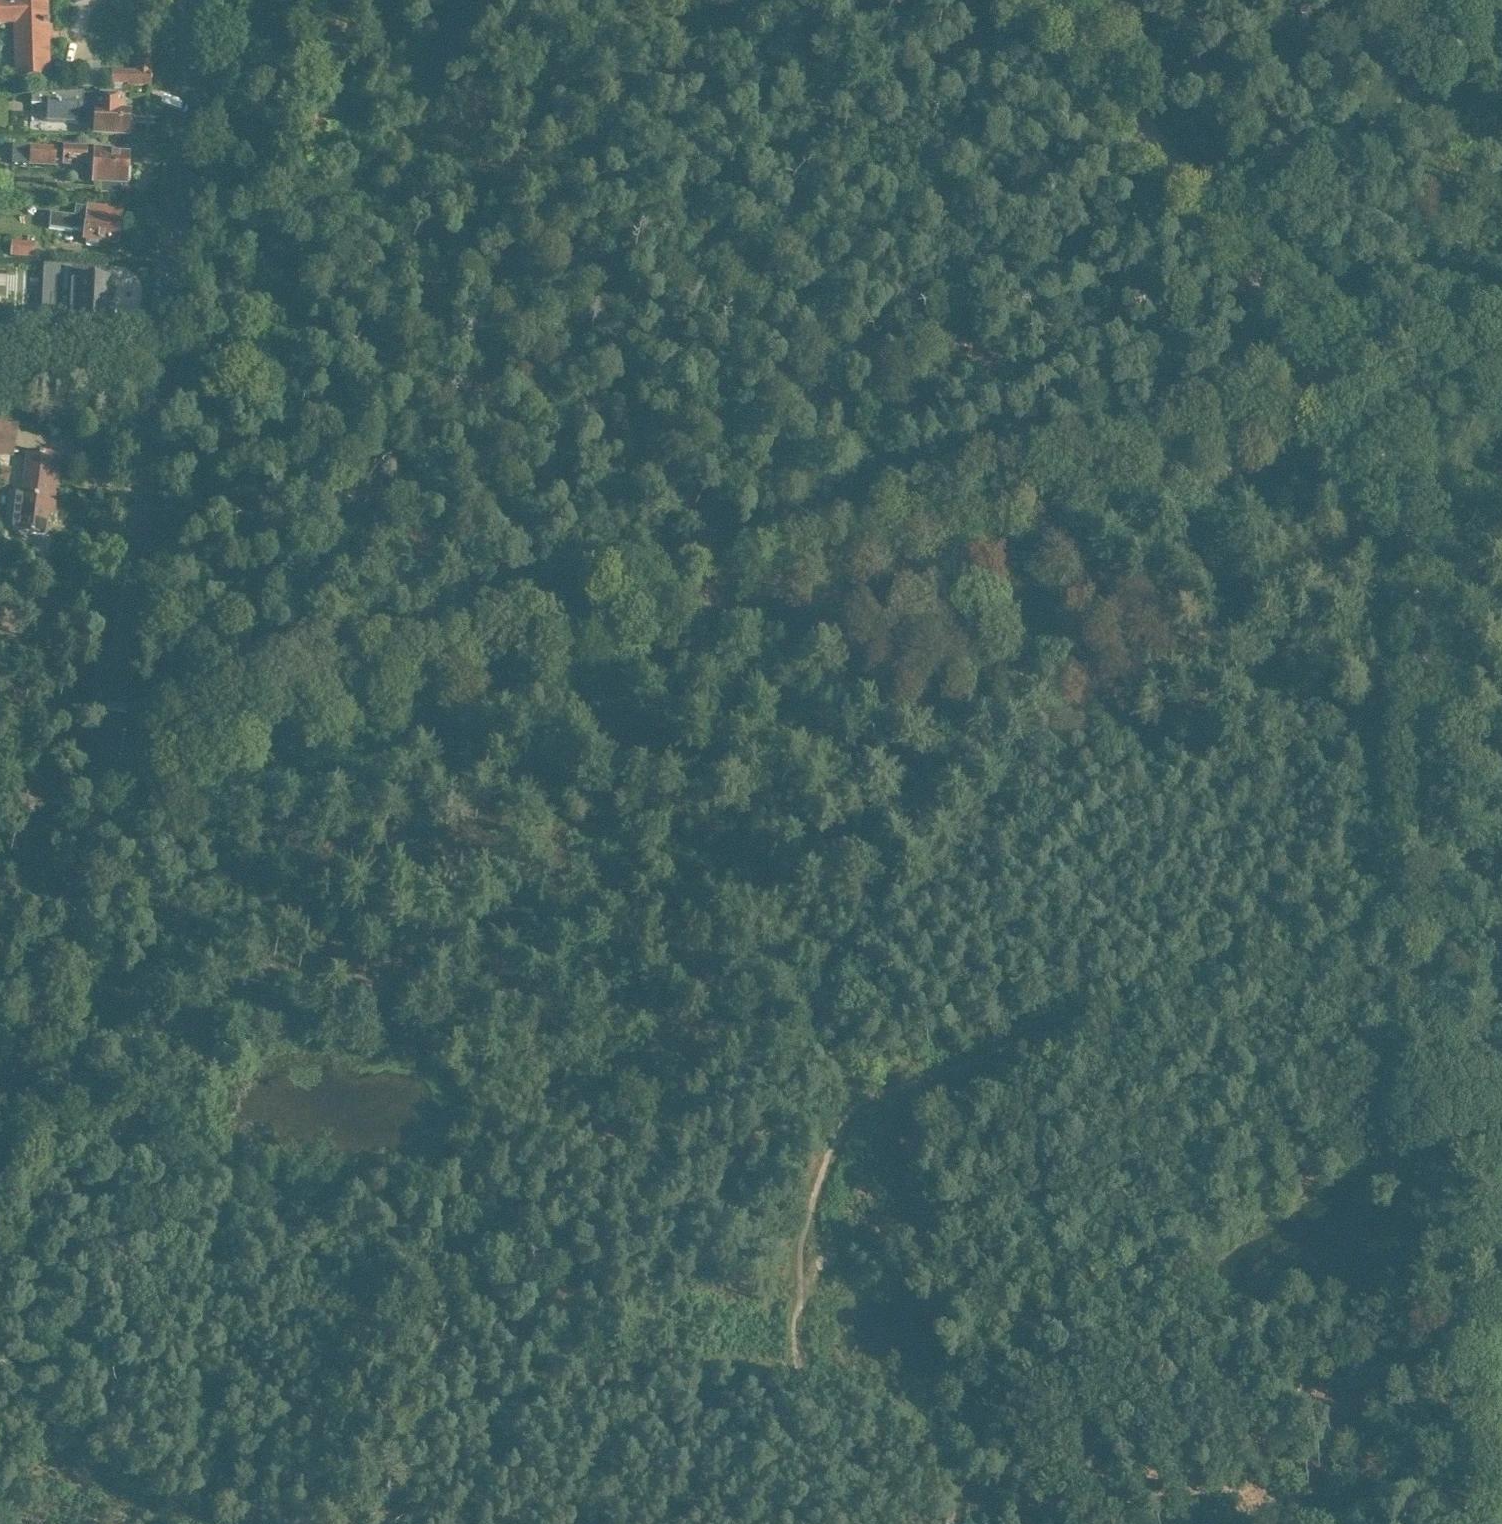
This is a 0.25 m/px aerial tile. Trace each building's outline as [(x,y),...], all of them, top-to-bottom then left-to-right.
[(46,0),(11,0),(11,2),(0,3),(0,25),(16,24),(18,77),(49,76),(47,26),(49,26),(49,23),(47,23),(46,0)] [(151,86),(151,50),(136,50),(137,73),(126,73),(126,77),(111,77),(112,86),(128,85),(127,86),(151,86)] [(96,97),(96,100),(84,100),(84,92),(33,94),(32,105),(48,106),(47,121),(78,123),(78,115),(95,116),(95,136),(129,137),(130,112),(123,112),(124,98),(96,97)] [(83,153),(67,153),(31,151),(30,166),(95,169),(95,184),(103,184),(103,189),(120,190),(120,185),(125,185),(125,179),(130,179),(130,171),(126,171),(127,159),(109,158),(110,154),(98,154),(98,158),(83,157),(83,153)] [(113,213),(79,209),(77,219),(53,216),(52,227),(70,229),(70,226),(88,229),(87,243),(99,244),(99,238),(115,240),(117,224),(111,224),(113,213)] [(14,244),(13,256),(33,258),(34,245),(14,244)] [(103,282),(103,268),(55,266),(54,285),(69,286),(67,328),(107,330),(109,282),(103,282)] [(0,421),(0,449),(12,451),(16,424),(0,421)] [(55,504),(57,489),(61,457),(29,453),(21,512),(16,511),(14,531),(45,535),(49,504),(55,504)] [(8,484),(9,470),(0,468),(0,484),(8,484)]
